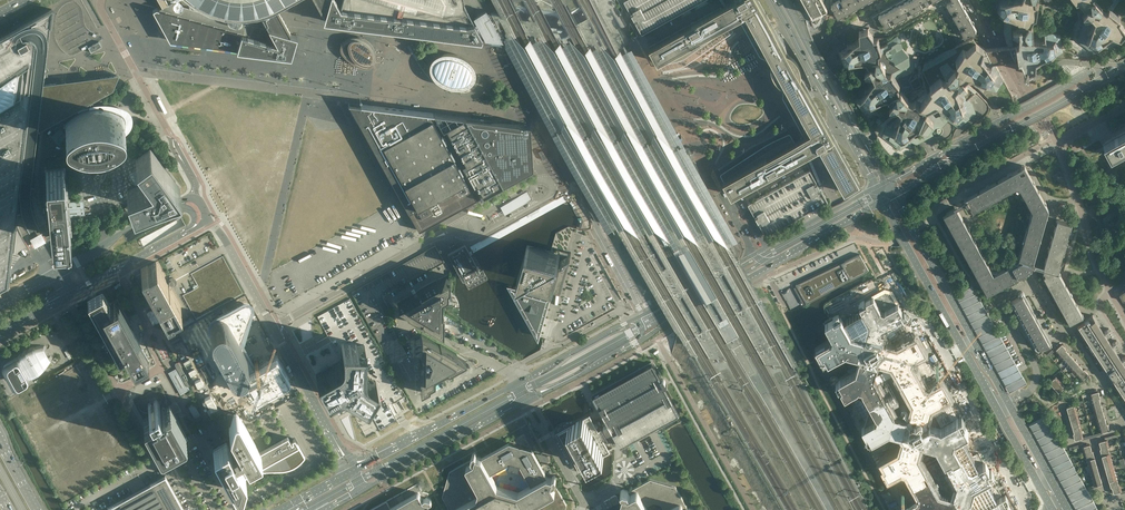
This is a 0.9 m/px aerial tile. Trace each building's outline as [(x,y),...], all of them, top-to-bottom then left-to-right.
[(207,3),(207,4),(208,4),(223,8),(224,8),(239,9),(239,10),(240,10),(255,8),(256,8),(271,3),(276,0),(201,0),(207,3)] [(281,1),(285,10),(296,3),(302,0),(280,0),(281,1)] [(340,8),(335,0),(316,0),(324,14),(323,20),(411,31),(480,40),(481,36),(473,22),(465,24),(423,18),(340,8)] [(340,8),(411,15),(473,22),(473,21),(463,4),(456,2),(455,0),(342,0),(340,8)] [(702,0),(627,0),(625,1),(642,33),(702,0)] [(758,0),(735,0),(730,2),(728,4),(727,4),(724,6),(650,47),(658,62),(722,26),(735,19),(738,18),(746,13),(763,45),(771,59),(771,61),(771,63),(771,65),(771,67),(772,69),(772,70),(772,71),(773,72),(773,73),(774,74),(774,75),(775,76),(776,78),(777,80),(778,80),(779,81),(780,82),(782,83),(783,85),(785,85),(786,86),(811,132),(723,180),(732,195),(819,147),(845,192),(860,184),(801,77),(801,76),(801,75),(801,73),(801,72),(801,71),(801,69),(800,68),(800,67),(800,66),(800,65),(799,64),(799,63),(798,61),(797,60),(796,59),(796,58),(794,57),(793,55),(791,54),(790,53),(788,52),(786,51),(758,0)] [(813,15),(820,27),(821,25),(822,25),(822,24),(823,23),(823,21),(823,20),(824,19),(824,18),(824,17),(824,16),(824,15),(823,14),(823,11),(823,10),(822,9),(827,7),(824,0),(805,0),(813,15)] [(831,4),(831,5),(833,7),(832,9),(834,10),(838,17),(839,18),(871,0),(832,0),(831,4)] [(931,14),(938,16),(953,43),(956,41),(955,42),(955,43),(955,44),(956,44),(956,45),(957,45),(957,44),(958,44),(958,43),(958,42),(963,39),(971,35),(971,36),(973,33),(974,34),(976,30),(977,30),(960,0),(902,0),(872,16),(880,31),(888,33),(890,36),(931,14)] [(993,11),(1005,17),(1004,18),(1003,30),(1006,42),(1007,42),(1007,45),(1015,58),(1017,58),(1017,59),(1020,59),(1024,68),(1022,69),(1022,72),(1024,73),(1027,72),(1027,71),(1030,70),(1030,69),(1034,69),(1035,60),(1041,57),(1047,58),(1052,58),(1063,52),(1060,35),(1047,33),(1040,36),(1032,35),(1032,24),(1031,23),(1033,19),(1037,18),(1039,4),(1035,3),(1035,0),(994,0),(993,11)] [(1119,21),(1121,17),(1112,9),(1119,0),(1073,0),(1076,4),(1079,3),(1086,10),(1082,16),(1082,17),(1084,20),(1077,41),(1094,54),(1124,38),(1124,29),(1119,21)] [(263,14),(267,21),(292,29),(287,22),(279,6),(263,14)] [(533,43),(551,45),(629,55),(629,54),(621,39),(621,40),(619,36),(623,34),(622,33),(623,33),(620,29),(612,28),(600,6),(579,18),(579,23),(533,18),(520,16),(497,13),(499,18),(508,34),(510,37),(511,40),(533,43)] [(297,30),(292,29),(267,21),(280,43),(156,9),(156,8),(153,10),(169,37),(206,42),(292,52),(293,48),(297,30)] [(37,132),(111,91),(117,75),(92,78),(43,84),(44,78),(45,79),(46,79),(46,78),(47,78),(47,77),(48,77),(48,76),(47,76),(47,75),(46,74),(45,74),(44,74),(44,72),(45,72),(46,73),(47,72),(48,72),(48,71),(48,70),(48,69),(48,68),(47,68),(46,68),(45,68),(47,52),(52,9),(0,37),(0,287),(7,283),(8,272),(17,192),(31,189),(37,132)] [(508,34),(499,18),(497,13),(490,12),(476,21),(473,22),(481,36),(484,37),(489,37),(505,39),(504,36),(505,36),(508,34)] [(1004,79),(993,60),(986,48),(978,34),(973,37),(955,47),(953,43),(938,16),(931,14),(890,36),(887,38),(876,38),(874,39),(868,28),(857,32),(858,40),(853,44),(847,43),(846,47),(838,53),(841,62),(851,62),(853,65),(857,62),(864,62),(867,67),(863,72),(864,75),(871,74),(873,80),(869,86),(864,87),(860,88),(853,98),(862,112),(872,128),(873,129),(876,134),(877,136),(876,139),(889,164),(895,166),(919,152),(915,144),(917,145),(933,135),(932,133),(936,128),(939,127),(941,129),(948,121),(958,128),(976,114),(972,105),(968,100),(976,91),(967,82),(968,81),(971,82),(976,86),(995,105),(999,108),(1012,100),(1012,95),(1004,79)] [(343,45),(343,48),(344,51),(344,50),(345,53),(346,52),(347,55),(347,54),(349,56),(351,58),(353,60),(354,59),(356,61),(358,62),(360,63),(361,63),(363,64),(366,65),(368,65),(368,64),(371,63),(373,61),(372,61),(373,58),(374,56),(373,56),(373,53),(373,50),(372,51),(372,48),(371,48),(370,46),(368,44),(366,42),(364,40),(364,41),(362,39),(361,40),(359,39),(356,38),(356,39),(354,38),(354,39),(351,39),(348,40),(349,40),(346,41),(344,43),(343,45)] [(96,50),(102,47),(99,41),(88,47),(91,52),(96,50)] [(986,48),(993,60),(1003,59),(1010,59),(1015,58),(1007,45),(1003,46),(996,47),(986,48)] [(466,59),(464,57),(463,57),(461,56),(460,55),(458,55),(457,54),(455,54),(454,54),(452,53),(451,53),(449,53),(447,53),(445,53),(444,53),(443,53),(441,53),(440,54),(438,54),(437,55),(436,56),(434,56),(433,57),(433,58),(432,59),(431,60),(431,61),(430,62),(429,63),(429,64),(429,65),(429,66),(429,67),(429,68),(429,69),(429,71),(430,71),(430,72),(430,73),(431,74),(432,76),(432,77),(433,77),(434,78),(434,79),(435,80),(436,81),(438,82),(439,83),(441,84),(442,85),(443,85),(445,86),(446,86),(448,87),(449,87),(451,88),(453,88),(454,88),(455,88),(457,88),(458,88),(459,88),(460,88),(462,88),(463,88),(464,87),(466,87),(467,86),(468,86),(468,85),(469,85),(470,84),(471,83),(472,82),(473,82),(473,81),(474,79),(474,78),(475,77),(475,76),(475,75),(475,74),(475,73),(475,72),(475,70),(474,69),(473,67),(473,66),(472,65),(471,64),(471,63),(470,62),(469,61),(468,60),(467,60),(466,59)] [(479,197),(433,113),(395,108),(348,102),(350,106),(360,124),(378,158),(383,166),(394,185),(397,190),(419,230),(479,197)] [(123,116),(122,115),(121,114),(120,114),(119,113),(117,112),(116,112),(115,112),(113,111),(110,110),(108,109),(106,109),(103,109),(102,108),(100,108),(97,108),(96,108),(93,109),(91,109),(89,109),(87,110),(84,110),(82,111),(80,112),(78,113),(76,114),(73,116),(71,117),(70,118),(68,119),(68,120),(67,121),(67,122),(66,123),(66,124),(66,125),(66,126),(66,127),(66,128),(66,129),(67,130),(68,131),(69,132),(71,133),(73,134),(75,135),(76,136),(78,136),(83,137),(84,138),(85,138),(88,138),(90,138),(93,138),(93,139),(94,140),(95,140),(95,139),(96,139),(96,138),(97,138),(97,139),(98,139),(99,139),(100,139),(100,138),(103,137),(105,136),(107,136),(109,135),(111,134),(112,134),(114,133),(116,132),(117,131),(119,129),(120,128),(121,128),(122,127),(123,126),(124,125),(124,124),(124,123),(124,122),(124,121),(124,120),(124,119),(124,118),(124,117),(123,117),(123,116)] [(532,168),(529,124),(514,123),(433,113),(479,197),(532,168)] [(59,128),(52,136),(60,144),(67,136),(59,128)] [(1124,150),(1124,131),(1104,143),(1112,157),(1124,150)] [(152,138),(149,132),(144,135),(147,141),(152,138)] [(180,187),(167,170),(150,147),(135,158),(142,166),(141,167),(141,168),(141,169),(142,170),(143,170),(144,170),(151,179),(140,183),(126,189),(133,205),(160,195),(180,187)] [(1025,274),(1025,273),(1031,270),(1032,265),(1033,262),(1049,209),(1024,165),(967,197),(967,198),(963,200),(964,201),(953,207),(954,209),(943,215),(945,219),(947,218),(949,221),(948,222),(950,225),(952,229),(953,228),(955,232),(953,233),(957,240),(959,239),(961,243),(960,243),(963,250),(964,249),(966,253),(964,254),(969,261),(970,260),(972,264),(971,264),(975,271),(976,270),(978,274),(976,275),(981,283),(981,284),(983,286),(986,292),(988,291),(989,293),(1001,287),(1000,286),(1003,285),(1003,286),(1005,285),(1008,284),(1006,282),(1010,280),(1011,281),(1017,278),(1017,276),(1020,274),(1021,276),(1025,274)] [(68,206),(67,200),(67,192),(64,166),(45,168),(52,236),(71,234),(68,210),(69,210),(70,209),(70,208),(70,207),(69,206),(68,206)] [(817,208),(828,202),(810,170),(749,204),(766,236),(812,210),(817,208)] [(529,190),(501,206),(503,209),(505,213),(506,214),(534,199),(529,190)] [(118,221),(136,211),(135,209),(117,219),(118,221)] [(1048,284),(1049,283),(1051,287),(1050,287),(1054,294),(1055,293),(1057,297),(1055,298),(1059,305),(1061,304),(1063,308),(1062,308),(1064,312),(1066,315),(1067,314),(1069,318),(1067,319),(1069,323),(1083,315),(1059,273),(1059,271),(1060,266),(1058,265),(1059,262),(1060,262),(1062,258),(1062,255),(1061,254),(1062,250),(1064,251),(1067,243),(1065,242),(1066,238),(1067,239),(1068,235),(1069,231),(1068,231),(1069,227),(1071,228),(1072,224),(1057,219),(1044,265),(1043,267),(1043,268),(1044,269),(1043,273),(1044,275),(1046,280),(1045,280),(1048,284)] [(463,281),(480,272),(465,244),(448,254),(463,281)] [(411,280),(418,276),(432,268),(432,269),(444,262),(435,246),(423,252),(351,292),(352,293),(372,330),(391,364),(397,361),(402,358),(407,355),(376,299),(411,280)] [(562,283),(570,257),(570,255),(568,254),(557,260),(556,258),(560,255),(550,253),(527,246),(517,279),(521,277),(531,271),(533,273),(529,276),(541,279),(544,280),(547,281),(559,285),(562,283)] [(806,304),(862,273),(869,269),(865,264),(863,260),(860,254),(796,285),(806,303),(806,304)] [(243,293),(222,256),(191,274),(198,287),(183,295),(187,302),(196,319),(243,293)] [(180,306),(169,286),(169,285),(171,286),(173,286),(175,285),(177,283),(174,278),(171,278),(169,279),(168,281),(168,283),(156,262),(148,266),(147,265),(141,269),(167,316),(174,312),(173,312),(181,307),(180,306)] [(440,309),(441,299),(441,295),(446,292),(446,286),(448,285),(448,275),(437,281),(436,280),(419,290),(420,291),(397,303),(406,308),(406,309),(423,320),(423,319),(442,330),(442,310),(440,309)] [(421,281),(418,276),(411,280),(414,285),(421,281)] [(546,312),(549,300),(550,297),(547,296),(509,285),(538,338),(539,335),(546,312)] [(1017,366),(1002,339),(997,330),(994,324),(991,319),(972,285),(955,294),(1010,393),(1015,391),(1019,388),(1022,387),(1027,384),(1020,372),(1017,366)] [(983,463),(978,453),(964,461),(954,442),(953,442),(954,438),(955,438),(968,431),(964,423),(965,422),(962,416),(959,418),(958,417),(950,422),(941,407),(924,417),(900,410),(892,396),(895,396),(901,408),(918,413),(926,409),(932,411),(940,406),(944,393),(939,384),(926,380),(918,385),(906,381),(897,386),(889,384),(885,376),(890,374),(889,372),(890,371),(890,370),(890,369),(889,369),(889,368),(888,368),(887,368),(885,365),(886,365),(886,364),(886,363),(886,362),(885,362),(885,361),(884,361),(883,361),(880,355),(877,356),(878,354),(883,351),(883,349),(882,348),(881,347),(880,348),(878,345),(882,342),(882,343),(884,342),(887,330),(899,323),(905,320),(904,319),(907,317),(904,311),(903,312),(898,304),(897,305),(892,295),(890,296),(889,296),(889,295),(889,294),(888,294),(887,293),(886,294),(885,294),(885,295),(884,295),(883,293),(874,298),(874,297),(865,301),(864,300),(858,303),(860,306),(859,307),(869,324),(865,336),(866,337),(863,338),(851,334),(841,316),(840,317),(838,314),(833,317),(834,319),(825,323),(832,337),(833,337),(832,341),(831,341),(819,348),(823,356),(821,357),(824,363),(828,361),(828,362),(846,352),(858,356),(860,359),(857,370),(838,380),(839,381),(835,383),(839,389),(840,388),(843,394),(858,398),(867,414),(863,429),(866,435),(865,436),(868,442),(871,440),(872,441),(889,431),(895,433),(901,444),(899,449),(880,460),(880,461),(879,462),(882,468),(884,467),(888,475),(902,468),(902,467),(906,468),(905,469),(913,482),(921,478),(920,476),(922,475),(924,479),(927,477),(927,476),(926,476),(932,473),(937,474),(942,483),(939,494),(936,496),(937,499),(935,507),(932,509),(933,509),(1012,509),(1007,501),(1009,501),(1006,495),(1002,497),(992,478),(992,477),(991,477),(994,475),(991,469),(990,470),(985,461),(983,463)] [(1025,299),(1023,295),(1012,301),(1032,339),(1030,340),(1037,353),(1045,349),(1046,350),(1048,349),(1052,347),(1036,318),(1025,299)] [(245,296),(181,333),(225,413),(290,377),(245,296)] [(137,354),(142,351),(129,327),(131,326),(127,319),(117,301),(110,304),(108,306),(104,299),(94,305),(107,329),(105,330),(111,341),(112,343),(119,355),(126,352),(128,350),(132,357),(137,354)] [(1099,325),(1097,322),(1093,315),(1086,319),(1087,320),(1078,326),(1081,329),(1080,329),(1081,331),(1081,330),(1084,335),(1099,325)] [(181,327),(194,320),(192,316),(179,323),(181,327)] [(1108,339),(1106,336),(1105,334),(1110,331),(1109,328),(1103,332),(1099,325),(1084,335),(1087,339),(1087,340),(1088,341),(1089,342),(1089,343),(1089,344),(1090,344),(1093,349),(1108,339)] [(448,370),(466,361),(457,355),(457,354),(439,344),(420,333),(419,359),(419,379),(420,380),(420,392),(429,387),(429,385),(434,382),(434,376),(439,373),(440,373),(441,373),(441,374),(441,375),(442,375),(442,376),(443,376),(444,376),(444,375),(445,375),(445,374),(444,373),(444,372),(444,371),(445,371),(444,370),(446,369),(448,370)] [(1117,353),(1115,349),(1113,346),(1118,343),(1117,340),(1111,344),(1108,339),(1093,349),(1096,353),(1096,354),(1096,355),(1097,355),(1098,356),(1098,357),(1098,358),(1099,358),(1102,362),(1117,353)] [(1060,355),(1066,350),(1067,349),(1062,344),(1057,348),(1056,347),(1048,354),(1049,356),(1055,350),(1060,355)] [(51,361),(53,359),(51,356),(48,357),(44,349),(47,349),(45,345),(36,346),(34,346),(29,348),(27,349),(21,353),(17,357),(12,359),(7,362),(6,362),(6,363),(5,363),(5,364),(4,365),(3,366),(3,367),(3,368),(3,369),(6,376),(11,382),(12,383),(13,384),(14,384),(15,384),(16,384),(16,383),(17,383),(18,383),(19,382),(28,377),(34,375),(36,375),(40,373),(42,371),(46,368),(47,366),(51,361)] [(378,382),(359,371),(361,367),(360,367),(357,367),(356,366),(357,345),(342,345),(341,366),(340,367),(337,367),(339,370),(338,371),(319,381),(327,395),(333,391),(335,394),(337,396),(339,398),(342,399),(345,400),(346,399),(346,397),(347,397),(347,398),(348,399),(349,399),(349,398),(350,398),(350,397),(351,397),(351,399),(351,400),(354,399),(357,398),(360,396),(362,394),(364,392),(370,396),(378,382)] [(1064,360),(1070,355),(1066,350),(1060,355),(1059,355),(1064,360)] [(1123,361),(1124,360),(1124,356),(1121,359),(1117,353),(1102,362),(1105,367),(1104,367),(1105,368),(1106,368),(1111,375),(1116,383),(1115,384),(1116,385),(1117,385),(1120,389),(1124,386),(1124,365),(1123,361)] [(1068,365),(1075,360),(1070,355),(1064,360),(1068,365)] [(1073,370),(1079,365),(1075,360),(1068,365),(1073,370)] [(190,383),(179,363),(178,362),(177,362),(176,362),(176,363),(175,363),(175,364),(175,365),(175,366),(176,366),(177,367),(178,366),(178,367),(179,368),(178,369),(177,369),(184,381),(186,385),(186,386),(187,386),(188,386),(189,386),(190,385),(190,384),(190,383)] [(680,413),(665,386),(667,385),(664,379),(662,379),(661,379),(653,364),(652,364),(593,396),(593,398),(600,412),(604,417),(605,420),(607,424),(603,426),(607,432),(608,433),(611,431),(620,446),(621,446),(623,445),(679,414),(680,413)] [(1084,370),(1083,369),(1079,365),(1073,370),(1077,375),(1078,375),(1084,370)] [(184,381),(177,369),(178,369),(179,368),(178,367),(168,373),(169,374),(180,395),(190,390),(189,388),(188,386),(187,386),(186,386),(186,385),(184,381)] [(1088,375),(1089,374),(1084,369),(1083,369),(1084,370),(1078,375),(1082,380),(1088,375)] [(1081,383),(1086,379),(1089,376),(1088,375),(1082,380),(1080,382),(1081,383)] [(1054,387),(1060,382),(1056,376),(1049,382),(1054,387)] [(1058,392),(1065,387),(1060,382),(1054,387),(1058,392)] [(1098,391),(1097,391),(1090,393),(1092,400),(1099,398),(1100,398),(1098,391)] [(1101,404),(1099,398),(1092,400),(1091,400),(1093,407),(1101,404)] [(157,407),(154,401),(153,400),(150,402),(151,402),(154,408),(154,409),(155,410),(155,411),(157,414),(153,416),(153,417),(153,418),(152,418),(153,419),(153,420),(154,420),(155,420),(157,419),(165,416),(175,411),(176,411),(177,410),(176,409),(176,408),(177,407),(176,406),(176,405),(175,405),(174,405),(173,403),(172,404),(171,404),(160,412),(158,409),(157,407)] [(171,404),(173,403),(174,405),(175,405),(176,405),(176,406),(177,407),(176,408),(176,409),(177,410),(175,411),(175,412),(181,409),(176,400),(171,404)] [(194,402),(188,405),(195,417),(200,414),(194,402)] [(1103,411),(1101,404),(1093,407),(1095,413),(1103,411)] [(1077,411),(1075,405),(1067,407),(1068,414),(1077,411)] [(1079,418),(1077,411),(1068,414),(1070,420),(1079,418)] [(1105,417),(1103,411),(1095,413),(1096,420),(1105,417)] [(596,427),(589,415),(559,432),(575,463),(575,464),(575,465),(575,466),(576,466),(577,466),(579,470),(610,452),(596,427)] [(1091,497),(1046,415),(1028,426),(1075,509),(1098,509),(1091,497)] [(165,417),(165,416),(157,419),(158,420),(157,421),(159,423),(160,426),(162,429),(163,431),(171,427),(170,424),(169,422),(167,419),(166,416),(165,417)] [(1099,426),(1106,424),(1105,417),(1096,420),(1098,426),(1099,426)] [(236,446),(235,446),(235,445),(234,445),(234,446),(233,446),(233,447),(233,448),(234,451),(233,451),(227,442),(223,444),(217,447),(214,449),(213,449),(213,450),(233,485),(234,485),(239,482),(239,481),(238,479),(245,475),(252,471),(253,471),(270,470),(281,470),(282,469),(283,469),(284,469),(285,469),(286,469),(287,469),(288,469),(288,468),(289,468),(290,468),(291,468),(291,467),(292,467),(293,467),(294,466),(295,465),(296,465),(297,464),(298,463),(299,463),(299,462),(300,462),(300,461),(301,461),(301,460),(302,460),(302,459),(303,458),(304,457),(304,456),(298,446),(295,440),(295,439),(294,439),(293,439),(293,440),(292,440),(292,441),(293,442),(291,443),(288,437),(287,437),(260,452),(244,424),(241,418),(240,418),(235,421),(235,422),(236,424),(230,427),(229,428),(240,448),(238,449),(236,446)] [(1080,424),(1079,418),(1070,420),(1072,427),(1080,424)] [(201,428),(203,433),(217,426),(214,421),(212,422),(201,428)] [(1109,430),(1107,423),(1106,424),(1099,426),(1101,432),(1103,432),(1109,430)] [(1082,431),(1080,424),(1072,427),(1074,433),(1081,431),(1082,431)] [(1083,437),(1081,431),(1074,433),(1073,433),(1075,440),(1081,438),(1083,437)] [(1082,440),(1104,434),(1103,432),(1101,432),(1083,437),(1081,438),(1082,440)] [(1107,439),(1123,435),(1124,434),(1124,433),(1124,432),(1104,438),(1105,440),(1107,439)] [(1107,439),(1105,440),(1099,442),(1101,448),(1108,446),(1109,446),(1107,439)] [(567,505),(561,494),(555,483),(557,478),(555,475),(552,477),(552,478),(547,476),(532,449),(509,442),(491,452),(482,457),(480,457),(476,456),(477,455),(475,452),(472,454),(471,458),(471,459),(449,471),(442,497),(443,498),(450,509),(490,509),(492,509),(565,509),(567,505)] [(1090,444),(1084,446),(1082,447),(1084,453),(1092,451),(1090,444)] [(1110,453),(1108,446),(1101,448),(1100,449),(1102,455),(1110,453)] [(1095,457),(1093,451),(1092,451),(1084,453),(1086,459),(1095,457)] [(1112,459),(1110,453),(1102,455),(1103,461),(1112,459)] [(1096,463),(1095,457),(1086,459),(1088,466),(1096,463)] [(1114,465),(1112,459),(1103,461),(1105,468),(1114,465)] [(1098,470),(1096,463),(1088,466),(1090,472),(1098,470)] [(1115,472),(1114,465),(1105,468),(1107,474),(1115,472)] [(1100,476),(1098,470),(1090,472),(1092,479),(1100,476)] [(1117,478),(1115,472),(1107,474),(1109,481),(1117,478)] [(181,505),(165,476),(164,476),(150,484),(151,484),(144,488),(143,488),(143,487),(142,487),(141,487),(141,488),(140,488),(140,489),(140,490),(123,500),(122,499),(108,507),(108,508),(109,509),(184,509),(181,505)] [(1102,483),(1100,476),(1092,479),(1094,485),(1096,485),(1102,483)] [(1119,485),(1117,478),(1109,481),(1111,487),(1112,487),(1119,485)] [(693,509),(688,508),(688,509),(676,487),(650,479),(628,491),(623,489),(621,491),(622,494),(623,494),(622,500),(627,509),(693,509)] [(1120,492),(1122,491),(1120,485),(1119,485),(1112,487),(1114,493),(1120,492)] [(429,504),(429,503),(430,503),(432,502),(431,499),(426,497),(423,499),(419,493),(418,492),(389,508),(386,503),(373,509),(424,509),(427,508),(429,504)] [(619,502),(619,501),(616,496),(615,495),(611,498),(610,499),(609,499),(604,501),(604,502),(607,508),(608,508),(613,505),(613,504),(614,505),(619,502)]
